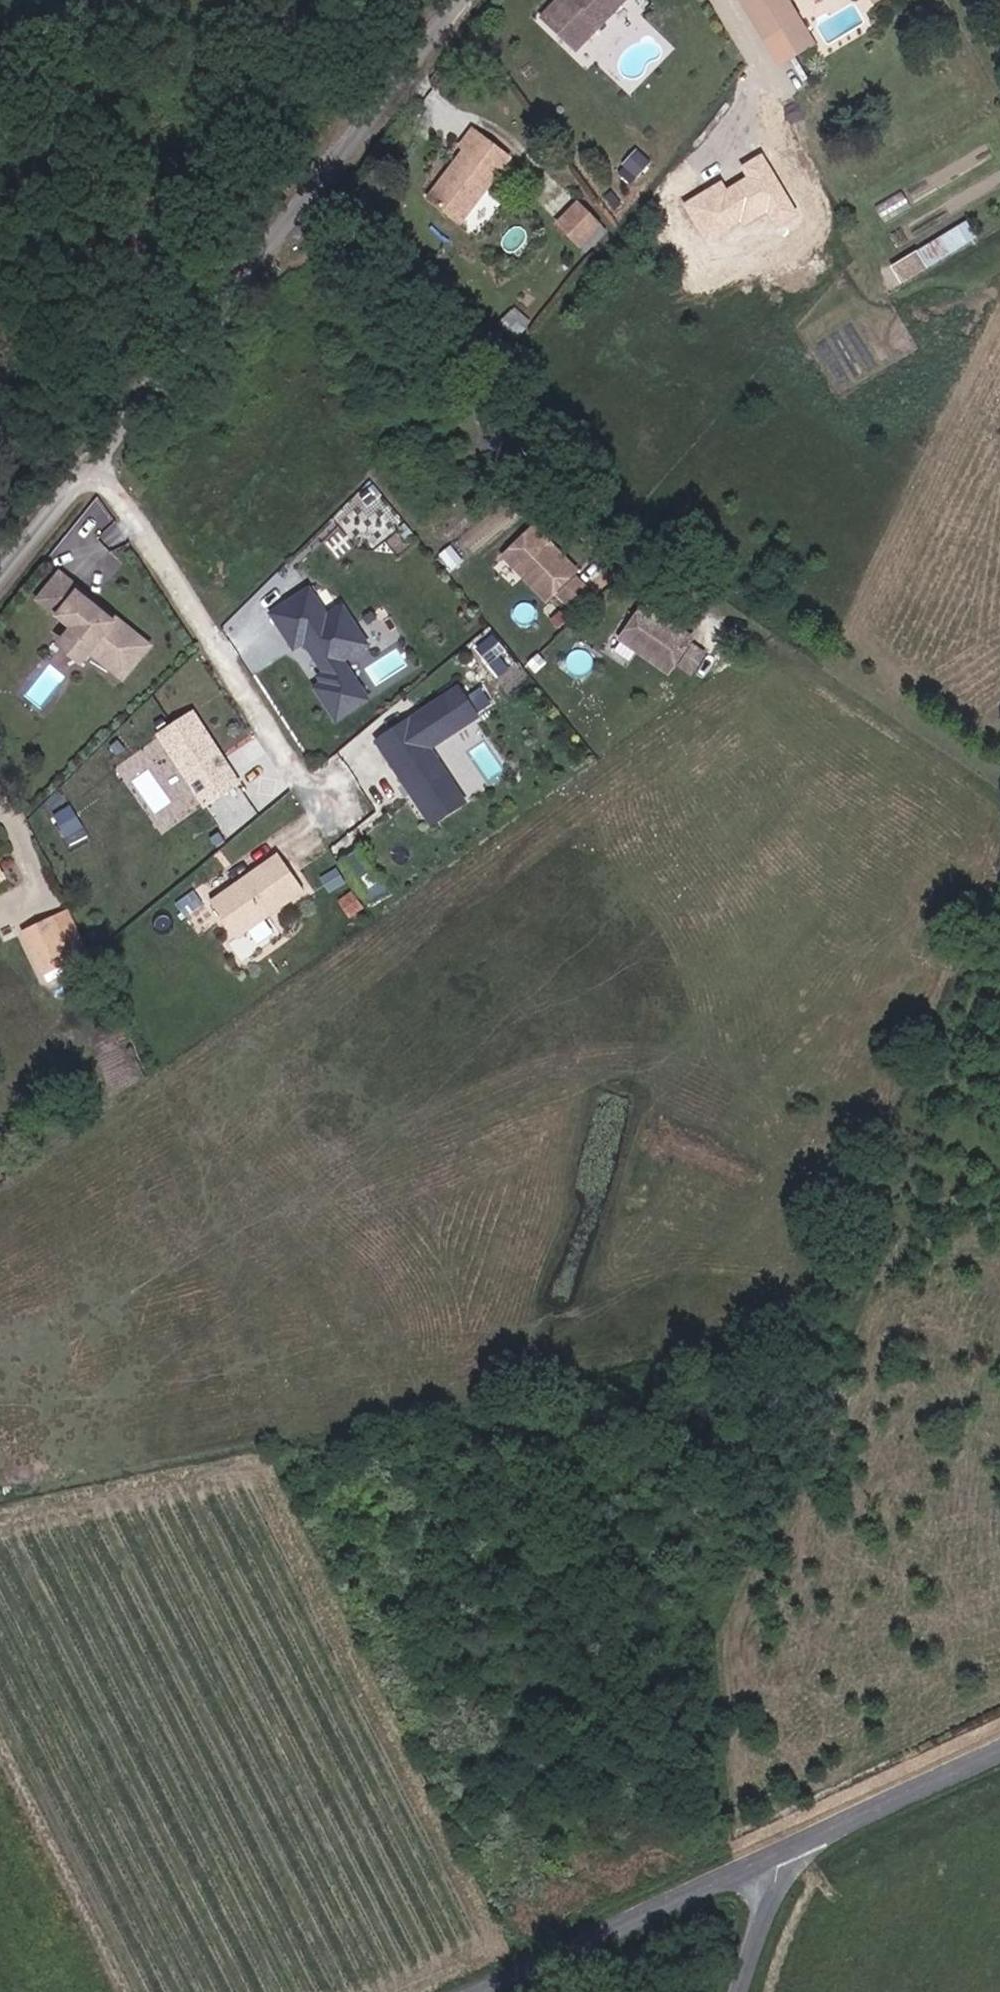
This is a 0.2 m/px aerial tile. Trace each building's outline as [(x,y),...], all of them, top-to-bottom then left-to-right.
[(625,0),(560,0),(541,19),(574,52),(625,0)] [(786,0),(742,0),(780,64),(813,44),(786,0)] [(460,224),(509,159),(472,132),(460,147),(465,151),(428,200),(460,224)] [(580,247),(600,226),(578,205),(558,225),(580,247)] [(902,283),(954,254),(945,237),(892,267),(902,283)] [(500,555),(548,603),(558,594),(567,604),(591,581),(534,523),(500,555)] [(68,626),(54,645),(82,666),(91,655),(125,681),(155,642),(58,568),(34,600),(68,626)] [(335,722),(372,700),(347,659),(371,644),(344,599),(328,609),(312,583),(272,607),(316,678),(310,682),(335,722)] [(678,664),(693,674),(710,646),(640,603),(617,640),(673,674),(678,664)] [(429,827),(468,804),(433,746),(482,718),(462,684),(374,736),(429,827)] [(197,707),(156,732),(184,777),(173,783),(190,812),(242,781),(197,707)] [(466,743),(442,758),(468,798),(492,783),(466,743)] [(280,848),(210,900),(238,938),(257,924),(259,927),(311,889),(280,848)] [(85,954),(68,911),(25,934),(43,973),(85,954)]
